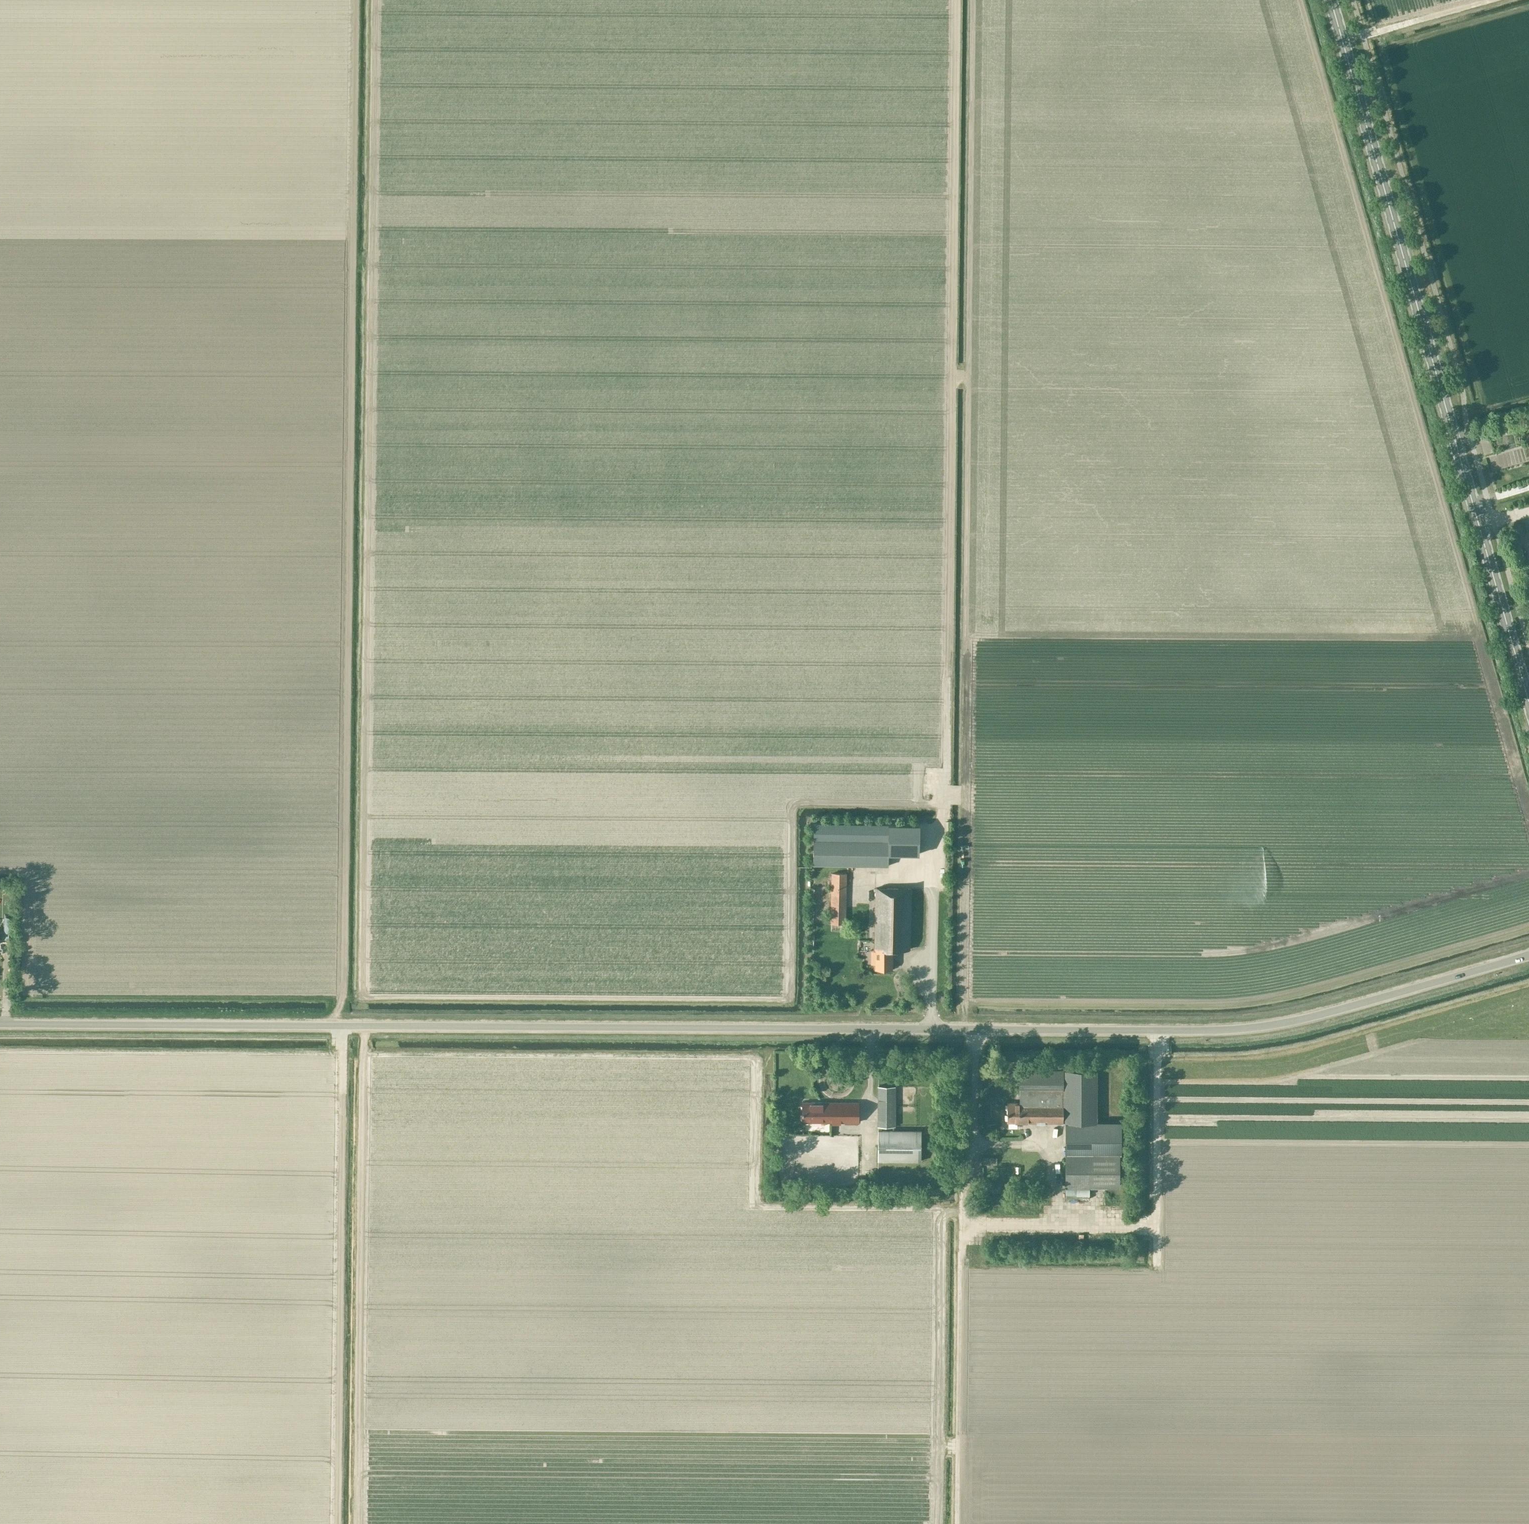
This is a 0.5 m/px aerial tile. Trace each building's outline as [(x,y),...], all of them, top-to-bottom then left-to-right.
[(814,823),(813,864),(888,866),(889,825),(814,823)] [(919,825),(889,825),(888,853),(919,854),(919,825)] [(845,923),(846,873),(831,872),(830,923),(845,923)] [(876,963),(876,968),(892,968),(893,949),(908,949),(909,888),(876,887),(875,951),(876,951),(876,956),(873,956),(873,963),(876,963)] [(1121,1122),(1096,1122),(1096,1070),(1018,1070),(1018,1093),(1019,1093),(1019,1102),(1006,1102),(1006,1122),(1036,1122),(1044,1122),(1065,1122),(1065,1187),(1119,1187),(1119,1153),(1121,1153),(1121,1122)] [(877,1126),(895,1126),(896,1086),(877,1086),(877,1126)] [(859,1122),(859,1102),(802,1102),(802,1122),(832,1122),(840,1122),(859,1122)] [(921,1161),(921,1129),(878,1129),(877,1161),(921,1161)] [(1002,1220),(1003,1230),(1015,1230),(1014,1219),(1002,1220)]
